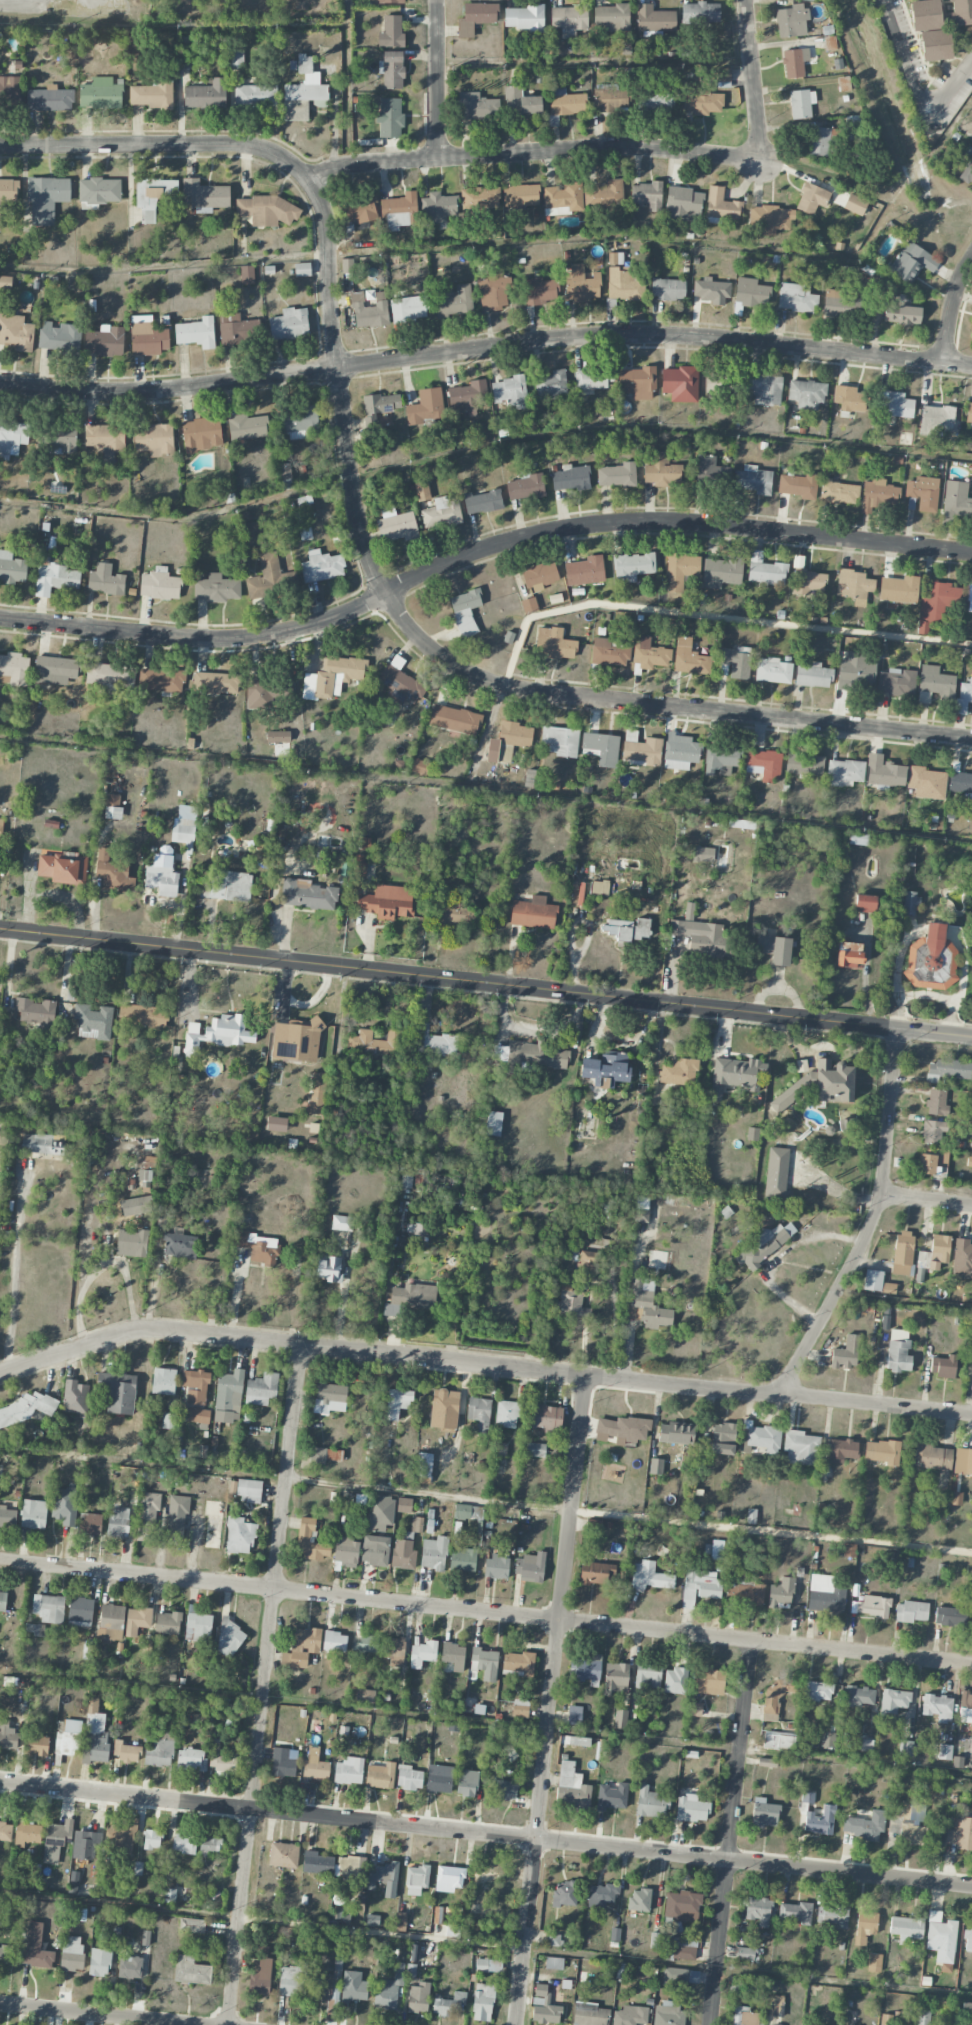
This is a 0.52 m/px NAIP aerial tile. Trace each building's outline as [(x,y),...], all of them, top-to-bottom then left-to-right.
[(940,0),(926,0),(911,0),(912,30),(940,30),(940,0)] [(950,25),(971,24),(971,0),(949,0),(950,25)] [(682,24),(720,22),(719,2),(682,3),(682,24)] [(473,38),(473,23),(497,23),(497,4),(463,3),(463,18),(457,18),(457,38),(473,38)] [(776,9),(777,37),(805,36),(803,3),(791,4),(791,9),(776,9)] [(504,8),(504,30),(543,30),(544,4),(526,4),(526,9),(504,8)] [(587,30),(588,5),(573,4),(573,8),(551,7),(551,29),(587,30)] [(675,11),(652,11),(652,4),(637,4),(637,31),(675,31),(675,11)] [(629,30),(629,5),(593,6),(594,31),(629,30)] [(402,47),(402,15),(383,16),(383,32),(378,32),(378,47),(402,47)] [(923,62),(952,58),(947,28),(918,33),(923,62)] [(783,50),(784,78),(804,78),(803,61),(809,61),(808,49),(783,50)] [(402,51),(383,52),(383,61),(378,61),(379,74),(383,74),(383,89),(403,89),(402,51)] [(284,121),(309,121),(309,107),(327,107),(327,85),(319,85),(319,72),(312,72),(312,55),(298,55),(298,73),(304,73),(304,84),(284,84),(284,121)] [(713,70),(714,82),(730,81),(729,69),(713,70)] [(121,109),(122,84),(112,84),(112,77),(91,76),(91,84),(80,84),(79,108),(121,109)] [(851,89),(849,76),(838,78),(840,91),(851,89)] [(0,77),(0,100),(19,100),(20,77),(0,77)] [(183,106),(226,107),(226,78),(212,78),(211,87),(184,86),(183,106)] [(129,107),(172,107),(172,79),(155,79),(155,86),(130,86),(129,107)] [(26,90),(26,111),(73,110),(73,90),(57,90),(57,85),(46,85),(46,90),(26,90)] [(277,85),(234,86),(235,107),(277,106),(277,85)] [(617,86),(594,85),(594,110),(628,111),(629,90),(617,90),(617,86)] [(505,86),(504,112),(518,112),(519,86),(505,86)] [(550,114),(586,114),(586,94),(566,94),(565,88),(550,88),(550,114)] [(810,104),(816,103),(814,89),(789,92),(792,120),(811,118),(810,104)] [(458,92),(459,122),(497,121),(496,98),(479,99),(479,92),(458,92)] [(639,111),(673,109),(673,93),(639,94),(639,111)] [(722,114),(723,95),(685,94),(684,114),(722,114)] [(541,96),(520,97),(521,115),(542,114),(541,96)] [(380,137),(399,138),(399,129),(404,129),(404,113),(400,113),(401,98),(380,98),(380,112),(376,112),(376,124),(380,124),(380,137)] [(558,116),(547,116),(548,127),(559,126),(558,116)] [(829,156),(830,128),(809,127),(808,155),(829,156)] [(54,226),(54,202),(70,202),(70,178),(27,178),(26,202),(32,203),(32,226),(54,226)] [(230,208),(230,186),(199,186),(199,178),(183,178),(183,205),(191,205),(190,213),(211,214),(211,207),(230,208)] [(120,179),(79,179),(79,203),(121,203),(120,179)] [(136,180),(136,208),(141,208),(141,224),(155,224),(155,200),(177,199),(177,179),(136,180)] [(622,179),(605,179),(606,186),(584,186),(585,213),(623,212),(622,179)] [(0,203),(16,203),(17,180),(0,180),(0,219),(0,203)] [(569,207),(569,211),(583,211),(582,182),(563,182),(563,187),(543,188),(544,208),(569,207)] [(662,183),(631,182),(631,203),(649,204),(648,212),(661,212),(662,183)] [(817,205),(824,208),(830,193),(806,182),(795,208),(812,215),(817,205)] [(526,206),(539,205),(538,185),(503,186),(504,212),(526,211),(526,206)] [(742,202),(722,200),(723,186),(708,185),(706,217),(740,219),(742,202)] [(461,188),(462,211),(500,210),(500,187),(461,188)] [(692,188),(668,187),(667,219),(701,221),(702,193),(692,193),(692,188)] [(380,199),(381,218),(386,218),(387,231),(399,231),(398,226),(410,226),(409,212),(417,212),(416,191),(403,191),(404,198),(380,199)] [(457,216),(456,195),(440,196),(440,191),(424,192),(425,216),(431,216),(431,223),(448,222),(448,216),(457,216)] [(842,208),(861,216),(868,202),(849,193),(842,208)] [(377,220),(375,197),(345,200),(348,224),(377,220)] [(235,200),(235,216),(251,216),(251,227),(278,226),(278,223),(300,223),(299,199),(235,200)] [(791,230),(792,207),(749,206),(748,235),(775,236),(775,230),(791,230)] [(940,261),(907,240),(887,272),(909,286),(922,266),(932,273),(940,261)] [(622,264),(622,252),(608,253),(608,264),(622,264)] [(342,273),(354,273),(354,259),(342,259),(342,273)] [(294,277),(311,276),(310,263),(294,263),(294,277)] [(567,302),(591,301),(591,298),(600,297),(600,272),(592,272),(593,279),(584,279),(583,263),(570,264),(571,273),(565,273),(567,302)] [(240,266),(240,284),(254,284),(253,266),(240,266)] [(644,299),(644,276),(636,276),(636,266),(608,266),(608,300),(644,299)] [(477,277),(481,311),(507,308),(504,274),(477,277)] [(730,282),(711,282),(711,277),(702,276),(702,281),(693,280),(693,296),(700,296),(700,300),(711,301),(711,305),(724,305),(724,297),(730,298),(730,282)] [(524,306),(547,305),(546,300),(556,299),(554,280),(542,281),(542,278),(522,279),(524,306)] [(769,306),(770,286),(756,285),(757,278),(736,278),(735,304),(769,306)] [(684,300),(685,280),(652,279),(651,299),(684,300)] [(434,298),(436,317),(473,313),(470,283),(456,285),(457,296),(434,298)] [(778,310),(817,312),(818,295),(809,295),(809,285),(779,284),(778,310)] [(354,328),(389,325),(387,301),(379,301),(379,294),(375,294),(375,306),(364,307),(363,291),(352,292),(354,328)] [(824,314),(870,316),(870,300),(854,300),(855,292),(825,291),(824,314)] [(393,322),(428,317),(425,295),(390,300),(393,322)] [(921,308),(909,307),(910,296),(899,295),(897,313),(884,312),(883,322),(919,325),(921,308)] [(270,339),(308,338),(307,308),(282,309),(282,317),(269,317),(270,339)] [(220,344),(260,342),(259,320),(240,321),(240,313),(219,314),(220,344)] [(0,314),(0,347),(32,350),(34,324),(23,323),(24,316),(0,314)] [(213,315),(201,316),(201,323),(175,323),(175,344),(199,343),(199,350),(214,349),(213,315)] [(79,352),(81,326),(52,325),(52,322),(41,321),(39,350),(79,352)] [(169,350),(169,329),(152,329),(151,322),(131,322),(131,355),(161,355),(160,350),(169,350)] [(100,332),(85,331),(84,355),(123,356),(124,326),(100,326),(100,332)] [(576,390),(610,388),(609,366),(575,367),(576,390)] [(662,367),(661,393),(670,394),(670,402),(697,403),(698,368),(662,367)] [(618,369),(619,394),(633,393),(633,400),(655,400),(654,368),(618,369)] [(536,397),(567,396),(566,369),(551,370),(552,376),(535,377),(536,397)] [(492,381),(492,402),(507,402),(507,408),(526,408),(525,374),(511,375),(511,381),(492,381)] [(705,397),(727,398),(728,390),(740,391),(740,375),(706,374),(705,397)] [(780,405),(782,376),(745,374),(744,388),(754,389),(753,404),(780,405)] [(487,398),(485,379),(469,381),(469,386),(448,388),(450,414),(466,412),(467,418),(477,417),(475,399),(487,398)] [(788,400),(797,400),(797,409),(817,410),(817,403),(825,404),(826,382),(789,380),(788,400)] [(832,403),(840,404),(839,411),(864,413),(866,394),(856,393),(857,387),(834,385),(832,403)] [(418,390),(419,404),(405,406),(407,426),(423,424),(423,420),(443,418),(440,387),(418,390)] [(914,399),(904,399),(904,393),(880,392),(879,409),(886,409),(886,417),(913,418),(914,399)] [(401,411),(400,394),(363,397),(364,414),(401,411)] [(923,404),(919,431),(952,436),(956,409),(923,404)] [(278,411),(281,432),(287,431),(288,441),(308,438),(308,433),(319,432),(316,407),(278,411)] [(228,416),(230,441),(269,437),(267,415),(247,418),(246,414),(228,416)] [(181,421),(184,451),(222,448),(219,417),(181,421)] [(9,458),(9,455),(18,455),(19,444),(29,445),(30,423),(0,421),(0,458),(9,458)] [(76,424),(49,423),(48,453),(75,454),(76,424)] [(172,424),(133,426),(134,451),(149,451),(149,455),(173,454),(172,424)] [(125,448),(124,425),(84,426),(85,449),(125,448)] [(644,482),(653,482),(653,486),(681,486),(681,464),(669,464),(669,453),(651,453),(651,466),(644,466),(644,482)] [(726,467),(715,466),(716,456),(697,455),(696,482),(726,483),(726,467)] [(636,486),(635,461),(622,462),(622,466),(597,467),(598,487),(636,486)] [(282,490),(293,488),(290,463),(279,464),(282,490)] [(553,491),(590,488),(588,466),(570,467),(570,464),(562,464),(562,471),(551,472),(553,491)] [(770,496),(772,471),(756,470),(756,466),(743,464),(743,471),(735,470),(733,488),(756,490),(756,495),(770,496)] [(427,467),(428,479),(439,478),(438,465),(427,467)] [(506,482),(509,501),(545,496),(542,471),(519,475),(520,479),(506,482)] [(815,498),(817,475),(806,473),(806,477),(780,475),(778,495),(815,498)] [(905,497),(919,498),(918,512),(937,512),(938,478),(915,477),(915,481),(906,481),(905,497)] [(864,479),(861,514),(871,515),(872,506),(897,508),(900,487),(885,485),(885,481),(864,479)] [(967,498),(968,482),(945,481),(943,516),(971,517),(971,499),(967,498)] [(820,502),(856,504),(857,483),(821,482),(820,502)] [(463,496),(467,515),(503,508),(499,489),(463,496)] [(458,497),(446,499),(446,496),(433,498),(435,506),(420,509),(424,529),(462,523),(458,497)] [(380,508),(382,519),(376,520),(381,542),(405,537),(405,541),(418,538),(412,511),(396,515),(394,505),(380,508)] [(16,583),(16,582),(25,582),(27,560),(11,559),(12,551),(0,550),(0,582),(16,583)] [(748,581),(760,582),(760,585),(785,587),(786,564),(762,563),(762,551),(750,550),(748,581)] [(248,599),(272,596),(271,589),(283,588),(278,551),(259,554),(262,576),(245,578),(248,599)] [(686,553),(668,552),(667,593),(683,593),(683,576),(699,576),(700,556),(686,556),(686,553)] [(346,576),(342,554),(329,557),(329,553),(308,556),(308,561),(300,563),(304,583),(346,576)] [(564,563),(567,586),(605,582),(602,554),(585,556),(586,561),(564,563)] [(655,573),(654,554),(613,555),(614,582),(636,581),(636,574),(655,573)] [(704,557),(702,588),(721,589),(721,584),(741,585),(742,558),(704,557)] [(529,592),(560,581),(553,560),(522,571),(529,592)] [(87,593),(124,594),(125,575),(111,574),(111,563),(96,563),(96,571),(88,571),(87,593)] [(79,588),(80,566),(38,565),(37,587),(79,588)] [(140,597),(180,599),(181,577),(167,577),(168,566),(155,566),(155,573),(141,573),(140,597)] [(865,572),(839,569),(836,597),(872,600),(874,579),(865,579),(865,572)] [(826,572),(794,570),(793,590),(825,592),(826,572)] [(240,580),(221,579),(221,573),(207,572),(207,579),(194,579),(194,601),(227,601),(227,599),(240,599),(240,580)] [(919,577),(903,575),(903,580),(881,577),(878,599),(916,604),(919,577)] [(917,634),(928,635),(929,622),(943,623),(945,602),(962,603),(963,588),(951,587),(951,583),(931,582),(929,597),(921,596),(917,634)] [(484,604),(478,588),(447,599),(463,639),(478,633),(469,610),(484,604)] [(520,601),(523,614),(538,610),(535,597),(520,601)] [(562,628),(537,627),(536,652),(547,653),(547,658),(575,659),(576,640),(562,640),(562,628)] [(651,637),(637,635),(634,663),(639,663),(639,669),(652,670),(652,665),(669,667),(671,649),(649,647),(651,637)] [(674,672),(710,674),(711,655),(690,654),(691,637),(676,636),(674,672)] [(591,664),(628,665),(629,647),(610,647),(611,638),(592,638),(591,664)] [(750,649),(718,648),(718,664),(731,665),(730,679),(749,679),(750,649)] [(21,657),(21,653),(7,652),(7,655),(0,655),(0,684),(27,686),(29,658),(21,657)] [(67,686),(68,678),(76,679),(79,660),(37,655),(34,682),(67,686)] [(302,696),(339,700),(341,679),(365,681),(367,660),(323,655),(322,674),(304,672),(302,696)] [(756,681),(791,683),(792,663),(778,663),(778,659),(757,657),(756,681)] [(832,669),(821,668),(821,663),(812,662),(812,665),(796,665),(795,686),(831,687),(832,669)] [(101,693),(116,694),(116,687),(132,688),(133,665),(88,663),(87,684),(101,685),(101,693)] [(376,680),(392,689),(388,695),(402,704),(406,698),(416,704),(426,687),(386,663),(376,680)] [(939,666),(920,665),(918,703),(929,704),(930,693),(938,693),(938,699),(954,700),(956,675),(938,675),(939,666)] [(874,670),(839,666),(837,685),(872,688),(874,670)] [(877,694),(914,696),(915,671),(901,670),(901,669),(887,668),(887,673),(878,672),(877,694)] [(139,691),(184,692),(184,670),(139,669),(139,691)] [(194,692),(237,694),(238,674),(194,673),(194,692)] [(247,707),(272,707),(272,675),(247,675),(247,707)] [(969,678),(969,684),(958,683),(957,714),(966,714),(967,703),(971,704),(971,678),(969,678)] [(429,726),(475,736),(480,714),(433,704),(429,726)] [(496,762),(510,763),(512,746),(531,748),(533,727),(519,726),(520,722),(500,721),(496,762)] [(579,730),(542,726),(540,744),(549,745),(548,754),(576,757),(579,730)] [(266,732),(266,742),(290,742),(290,731),(266,732)] [(597,767),(616,768),(619,736),(583,733),(581,752),(598,753),(597,767)] [(698,763),(700,743),(691,742),(692,736),(667,734),(664,768),(689,770),(690,763),(698,763)] [(660,766),(662,739),(645,738),(644,743),(623,742),(622,760),(631,760),(631,765),(660,766)] [(740,767),(741,747),(706,746),(705,775),(714,776),(714,766),(740,767)] [(781,752),(747,750),(746,773),(762,773),(762,781),(780,782),(781,752)] [(882,754),(869,753),(867,784),(904,786),(906,765),(882,763),(882,754)] [(823,776),(823,756),(787,754),(786,775),(823,776)] [(429,763),(414,758),(411,771),(425,775),(429,763)] [(826,785),(852,788),(853,781),(863,782),(865,763),(829,759),(826,785)] [(907,788),(915,789),(915,798),(944,800),(945,772),(924,771),(924,766),(908,766),(907,788)] [(971,793),(971,773),(950,771),(948,791),(971,793)] [(106,807),(118,809),(120,795),(107,794),(106,807)] [(177,841),(194,841),(194,813),(178,813),(177,841)] [(714,847),(693,846),(693,861),(714,862),(714,847)] [(102,889),(134,891),(135,878),(129,877),(130,858),(119,858),(119,863),(108,862),(109,848),(97,848),(96,877),(102,877),(102,889)] [(176,898),(179,870),(146,866),(143,887),(159,889),(158,896),(176,898)] [(250,901),(252,873),(202,870),(200,898),(250,901)] [(337,888),(311,886),(311,880),(282,878),(280,905),(335,910),(337,888)] [(591,881),(590,894),(607,895),(608,882),(591,881)] [(413,888),(375,885),(374,896),(357,894),(356,911),(377,912),(376,919),(393,921),(394,916),(411,917),(413,888)] [(509,925),(555,929),(557,906),(545,905),(546,896),(531,895),(531,902),(512,900),(509,925)] [(875,912),(876,896),(855,895),(855,912),(875,912)] [(435,925),(479,926),(480,900),(436,898),(435,925)] [(693,922),(694,903),(686,902),(684,921),(670,920),(669,935),(690,937),(689,953),(724,956),(725,937),(721,937),(721,924),(693,922)] [(608,920),(607,931),(617,931),(616,940),(648,942),(649,919),(635,918),(634,921),(608,920)] [(945,924),(926,922),(925,941),(909,940),(905,985),(953,990),(957,941),(944,939),(945,924)] [(771,965),(788,967),(791,939),(756,934),(753,952),(772,955),(771,965)] [(837,968),(862,969),(863,944),(838,942),(837,968)] [(14,1012),(20,1012),(19,1021),(34,1023),(33,1029),(52,1031),(55,1003),(32,1000),(32,999),(16,997),(14,1012)] [(112,1007),(99,1006),(99,1012),(90,1011),(90,1005),(74,1004),(74,1019),(78,1019),(77,1038),(110,1039),(112,1007)] [(168,1007),(119,1005),(118,1025),(167,1027),(168,1007)] [(185,1056),(197,1057),(198,1043),(242,1045),(242,1042),(256,1043),(256,1031),(246,1030),(247,1015),(220,1014),(220,1018),(211,1018),(211,1027),(202,1027),(202,1024),(187,1023),(185,1056)] [(271,1057),(317,1063),(322,1022),(289,1018),(288,1024),(271,1022),(270,1032),(274,1033),(271,1057)] [(457,1054),(457,1036),(428,1035),(428,1023),(420,1023),(420,1053),(457,1054)] [(400,1057),(402,1029),(387,1028),(386,1040),(371,1040),(372,1030),(359,1029),(358,1036),(348,1035),(347,1054),(400,1057)] [(567,1069),(570,1049),(508,1042),(508,1047),(494,1045),(492,1061),(567,1069)] [(582,1058),(580,1077),(593,1079),(592,1087),(612,1089),(613,1081),(628,1082),(630,1067),(626,1067),(627,1053),(616,1052),(616,1056),(601,1054),(600,1060),(582,1058)] [(659,1082),(694,1086),(697,1061),(671,1058),(670,1065),(661,1064),(659,1082)] [(710,1101),(722,1102),(723,1085),(749,1087),(749,1092),(759,1093),(760,1075),(766,1076),(767,1062),(714,1058),(710,1101)] [(815,1102),(852,1102),(853,1064),(831,1064),(831,1059),(816,1058),(815,1102)] [(770,1104),(778,1114),(817,1081),(809,1071),(770,1104)] [(325,1115),(326,1073),(311,1073),(310,1115),(325,1115)] [(926,1113),(944,1116),(948,1091),(929,1089),(926,1113)] [(502,1112),(486,1111),(485,1136),(501,1136),(502,1112)] [(287,1118),(268,1116),(266,1130),(285,1133),(287,1118)] [(940,1145),(942,1132),(946,1133),(948,1122),(924,1120),(921,1143),(940,1145)] [(759,1128),(748,1127),(746,1140),(758,1141),(759,1128)] [(21,1153),(64,1155),(64,1143),(51,1142),(52,1135),(22,1133),(21,1153)] [(785,1200),(788,1149),(768,1148),(765,1199),(785,1200)] [(918,1174),(934,1175),(935,1166),(947,1167),(948,1150),(920,1148),(918,1174)] [(145,1170),(156,1170),(156,1157),(146,1157),(145,1170)] [(122,1216),(153,1212),(151,1196),(120,1200),(122,1216)] [(649,1198),(636,1197),(635,1222),(648,1223),(649,1198)] [(354,1218),(333,1215),(331,1229),(352,1232),(354,1218)] [(798,1233),(789,1222),(782,1228),(777,1221),(731,1256),(739,1267),(744,1263),(749,1270),(798,1233)] [(146,1257),(148,1230),(138,1230),(138,1232),(117,1231),(116,1256),(146,1257)] [(300,1249),(276,1247),(277,1239),(255,1237),(256,1232),(234,1231),(233,1247),(251,1248),(250,1265),(299,1267),(300,1249)] [(907,1275),(908,1265),(912,1265),(913,1233),(894,1232),(893,1275),(907,1275)] [(164,1257),(195,1258),(196,1235),(165,1234),(164,1257)] [(947,1264),(951,1237),(933,1234),(929,1260),(947,1264)] [(969,1246),(970,1239),(954,1238),(952,1277),(971,1278),(971,1247),(969,1246)] [(598,1251),(581,1252),(582,1275),(599,1275),(598,1251)] [(317,1260),(316,1280),(340,1282),(342,1257),(325,1256),(325,1261),(317,1260)] [(881,1291),(882,1271),(865,1270),(863,1290),(881,1291)] [(629,1319),(639,1320),(639,1312),(644,1312),(643,1328),(657,1329),(657,1325),(671,1327),(673,1309),(652,1307),(654,1280),(632,1278),(629,1319)] [(881,1292),(894,1294),(896,1285),(883,1282),(881,1292)] [(436,1285),(404,1284),(404,1288),(391,1287),(390,1304),(384,1304),(383,1316),(399,1316),(399,1308),(435,1309),(436,1285)] [(589,1321),(591,1308),(581,1307),(583,1291),(571,1290),(572,1286),(562,1284),(559,1306),(556,1306),(555,1310),(561,1310),(560,1317),(589,1321)] [(910,1372),(911,1356),(908,1356),(909,1339),(907,1339),(908,1331),(889,1329),(887,1370),(910,1372)] [(858,1335),(845,1334),(845,1349),(832,1348),(831,1368),(839,1369),(839,1367),(856,1368),(858,1335)] [(930,1376),(955,1377),(956,1355),(948,1355),(948,1358),(931,1358),(930,1376)] [(176,1369),(153,1368),(152,1394),(175,1394),(176,1369)] [(214,1421),(240,1422),(243,1369),(233,1369),(233,1374),(217,1373),(214,1421)] [(187,1404),(207,1405),(208,1372),(183,1370),(182,1386),(188,1387),(187,1404)] [(136,1374),(97,1372),(96,1390),(109,1391),(107,1413),(133,1415),(136,1374)] [(245,1404),(268,1405),(268,1398),(277,1398),(278,1373),(263,1372),(263,1379),(246,1378),(245,1404)] [(63,1412),(86,1413),(88,1385),(77,1384),(78,1380),(64,1379),(63,1412)] [(345,1412),(347,1386),(316,1384),(314,1414),(329,1415),(329,1411),(345,1412)] [(455,1430),(461,1392),(434,1388),(429,1426),(455,1430)] [(413,1390),(387,1389),(386,1420),(398,1421),(398,1408),(413,1409),(413,1390)] [(47,1412),(48,1414),(59,1411),(54,1391),(0,1408),(0,1426),(47,1412)] [(477,1433),(489,1433),(491,1399),(468,1398),(467,1420),(477,1420),(477,1433)] [(515,1429),(519,1403),(498,1400),(495,1426),(515,1429)] [(560,1434),(562,1407),(530,1404),(528,1426),(544,1428),(543,1433),(560,1434)] [(187,1421),(208,1424),(210,1410),(189,1407),(187,1421)] [(176,1414),(162,1413),(161,1428),(174,1430),(176,1414)] [(652,1421),(617,1416),(616,1421),(597,1418),(594,1440),(607,1442),(608,1436),(616,1437),(615,1445),(625,1446),(625,1442),(636,1443),(637,1440),(645,1441),(647,1430),(650,1430),(652,1421)] [(659,1443),(693,1444),(693,1424),(660,1422),(659,1443)] [(734,1424),(712,1423),(711,1454),(734,1454),(734,1424)] [(764,1454),(779,1454),(780,1427),(748,1426),(747,1446),(764,1447),(764,1454)] [(786,1464),(817,1465),(818,1436),(804,1436),(804,1431),(784,1430),(783,1453),(787,1453),(786,1464)] [(841,1463),(842,1457),(856,1459),(858,1442),(831,1438),(827,1461),(841,1463)] [(866,1439),(863,1461),(898,1466),(900,1444),(866,1439)] [(506,1456),(507,1443),(493,1442),(493,1455),(506,1456)] [(545,1457),(546,1443),(526,1443),(526,1457),(545,1457)] [(914,1468),(951,1469),(952,1447),(915,1446),(914,1468)] [(312,1464),(326,1465),(326,1460),(341,1461),(341,1449),(312,1448),(312,1464)] [(971,1475),(971,1450),(955,1449),(954,1475),(971,1475)] [(423,1477),(432,1477),(432,1453),(417,1453),(417,1467),(424,1467),(423,1477)] [(663,1460),(651,1458),(649,1473),(662,1475),(663,1460)] [(241,1496),(241,1503),(260,1504),(261,1481),(229,1480),(229,1495),(241,1496)] [(53,1488),(52,1518),(62,1519),(62,1527),(75,1527),(77,1489),(53,1488)] [(137,1541),(155,1542),(158,1493),(140,1492),(137,1541)] [(188,1497),(169,1495),(166,1543),(185,1544),(188,1497)] [(384,1525),(394,1525),(394,1497),(368,1497),(369,1524),(384,1524),(384,1525)] [(412,1499),(398,1498),(396,1512),(411,1513),(412,1499)] [(44,1530),(48,1502),(24,1499),(20,1527),(44,1530)] [(126,1539),(131,1504),(115,1502),(113,1514),(109,1513),(106,1536),(126,1539)] [(454,1518),(483,1519),(483,1506),(455,1505),(454,1518)] [(16,1527),(17,1506),(0,1506),(0,1526),(16,1527)] [(101,1536),(102,1514),(80,1514),(79,1535),(101,1536)] [(226,1552),(253,1553),(254,1524),(243,1524),(243,1517),(227,1516),(226,1552)] [(316,1519),(301,1517),(296,1554),(306,1555),(305,1557),(329,1560),(331,1545),(313,1543),(316,1519)] [(388,1566),(389,1537),(363,1535),(361,1564),(388,1566)] [(422,1540),(421,1569),(445,1570),(447,1537),(436,1536),(436,1540),(422,1540)] [(360,1541),(338,1537),(334,1560),(356,1564),(360,1541)] [(392,1567),(415,1568),(416,1550),(412,1550),(412,1540),(393,1540),(392,1567)] [(855,1557),(855,1544),(844,1543),(843,1557),(855,1557)] [(451,1548),(450,1570),(476,1572),(477,1549),(451,1548)] [(516,1581),(543,1582),(545,1552),(536,1551),(536,1557),(517,1556),(516,1581)] [(508,1580),(510,1557),(487,1555),(485,1577),(508,1580)] [(675,1575),(654,1573),(655,1562),(633,1560),(630,1590),(644,1591),(645,1586),(673,1588),(675,1575)] [(614,1585),(614,1564),(581,1563),(580,1584),(614,1585)] [(720,1599),(722,1580),(715,1579),(716,1570),(686,1567),(681,1608),(694,1609),(695,1596),(720,1599)] [(807,1610),(843,1614),(846,1585),(836,1584),(837,1577),(811,1574),(807,1610)] [(768,1607),(792,1608),(793,1578),(781,1577),(780,1585),(769,1585),(768,1607)] [(725,1604),(762,1605),(763,1586),(726,1584),(725,1604)] [(63,1624),(64,1596),(33,1595),(32,1614),(40,1614),(39,1623),(63,1624)] [(888,1617),(890,1598),(863,1596),(863,1602),(856,1601),(855,1615),(888,1617)] [(927,1622),(928,1603),(896,1602),(895,1621),(927,1622)] [(125,1606),(101,1604),(99,1643),(113,1644),(113,1633),(123,1633),(125,1606)] [(935,1624),(964,1627),(966,1610),(937,1606),(935,1624)] [(138,1627),(151,1628),(152,1609),(127,1608),(126,1637),(137,1638),(138,1627)] [(156,1612),(155,1633),(179,1635),(180,1613),(156,1612)] [(184,1640),(209,1643),(212,1616),(187,1613),(184,1640)] [(211,1637),(220,1643),(215,1650),(229,1660),(248,1634),(225,1618),(211,1637)] [(43,1636),(44,1625),(26,1624),(25,1635),(43,1636)] [(293,1628),(290,1667),(306,1668),(307,1653),(319,1654),(321,1630),(293,1628)] [(347,1633),(324,1632),(323,1651),(346,1652),(347,1633)] [(352,1654),(378,1654),(378,1636),(360,1636),(360,1643),(353,1642),(352,1654)] [(383,1658),(391,1658),(390,1667),(403,1668),(405,1638),(384,1637),(383,1658)] [(437,1661),(437,1640),(426,1640),(426,1645),(411,1645),(410,1669),(421,1669),(421,1661),(437,1661)] [(441,1661),(453,1662),(452,1672),(462,1673),(465,1645),(442,1643),(441,1661)] [(498,1652),(480,1651),(480,1647),(471,1646),(470,1670),(483,1670),(482,1682),(496,1682),(498,1652)] [(533,1677),(535,1654),(504,1651),(502,1670),(523,1672),(522,1676),(533,1677)] [(574,1680),(593,1681),(600,1681),(601,1657),(570,1655),(570,1669),(575,1669),(574,1680)] [(628,1693),(628,1664),(605,1663),(604,1692),(628,1693)] [(661,1664),(636,1664),(636,1688),(660,1688),(661,1664)] [(687,1670),(666,1668),(663,1692),(684,1694),(687,1670)] [(693,1694),(723,1695),(723,1670),(694,1670),(693,1694)] [(763,1720),(777,1721),(778,1694),(796,1695),(797,1679),(775,1678),(774,1688),(764,1687),(763,1720)] [(831,1703),(833,1684),(805,1681),(803,1699),(831,1703)] [(844,1705),(873,1706),(874,1688),(846,1686),(844,1705)] [(357,1703),(375,1703),(375,1690),(357,1690),(357,1703)] [(897,1708),(909,1709),(910,1691),(882,1690),(881,1711),(897,1712),(897,1708)] [(921,1713),(937,1715),(937,1722),(950,1724),(953,1698),(923,1694),(921,1713)] [(961,1694),(958,1722),(971,1724),(971,1695),(961,1694)] [(527,1719),(530,1701),(514,1699),(511,1716),(527,1719)] [(701,1716),(702,1703),(687,1702),(687,1716),(701,1716)] [(582,1706),(568,1706),(567,1725),(581,1726),(582,1706)] [(628,1710),(616,1709),(613,1728),(625,1729),(628,1710)] [(105,1714),(86,1713),(83,1762),(108,1763),(109,1744),(103,1743),(105,1714)] [(18,1730),(9,1730),(9,1720),(0,1720),(0,1749),(17,1749),(18,1730)] [(80,1721),(57,1720),(55,1755),(79,1755),(80,1721)] [(764,1748),(795,1750),(795,1734),(764,1732),(764,1748)] [(833,1748),(834,1733),(822,1732),(821,1747),(833,1748)] [(26,1755),(48,1755),(48,1736),(27,1736),(26,1755)] [(139,1761),(140,1746),(122,1746),(122,1740),(114,1739),(113,1760),(139,1761)] [(145,1747),(144,1765),(172,1766),(173,1740),(153,1739),(152,1748),(145,1747)] [(221,1739),(211,1739),(210,1767),(216,1767),(215,1775),(236,1776),(237,1753),(221,1752),(221,1739)] [(899,1755),(912,1756),(913,1741),(900,1741),(899,1755)] [(303,1779),(328,1781),(330,1763),(318,1761),(319,1747),(307,1745),(303,1779)] [(952,1745),(939,1745),(938,1759),(951,1760),(952,1745)] [(271,1775),(295,1778),(298,1749),(274,1747),(271,1775)] [(205,1750),(178,1749),(177,1768),(197,1769),(197,1771),(204,1771),(205,1750)] [(776,1768),(777,1760),(758,1758),(758,1767),(776,1768)] [(334,1783),(362,1784),(363,1760),(335,1759),(334,1783)] [(589,1806),(591,1785),(581,1785),(582,1774),(573,1773),(574,1761),(559,1760),(557,1804),(589,1806)] [(393,1788),(394,1762),(385,1762),(385,1766),(367,1765),(366,1787),(393,1788)] [(423,1771),(411,1771),(412,1765),(398,1764),(396,1788),(421,1790),(423,1771)] [(427,1793),(452,1793),(452,1766),(427,1765),(427,1793)] [(455,1794),(475,1797),(479,1772),(459,1769),(455,1794)] [(492,1799),(515,1801),(517,1782),(495,1780),(492,1799)] [(628,1783),(617,1782),(617,1787),(598,1786),(597,1811),(605,1812),(605,1808),(627,1809),(628,1783)] [(670,1798),(656,1797),(657,1793),(647,1791),(648,1785),(640,1784),(636,1815),(663,1818),(664,1808),(669,1809),(670,1798)] [(696,1795),(677,1795),(676,1820),(707,1821),(708,1802),(696,1802),(696,1795)] [(778,1804),(765,1804),(765,1797),(753,1797),(752,1826),(778,1827),(778,1804)] [(927,1825),(925,1825),(926,1803),(892,1801),(891,1816),(901,1817),(899,1842),(926,1844),(927,1825)] [(833,1834),(834,1805),(822,1804),(822,1814),(805,1813),(804,1832),(833,1834)] [(843,1817),(842,1832),(852,1833),(852,1839),(878,1841),(878,1832),(883,1833),(885,1810),(871,1809),(870,1819),(843,1817)] [(954,1816),(952,1830),(946,1829),(945,1843),(956,1845),(955,1849),(971,1851),(971,1819),(954,1816)] [(137,1819),(125,1817),(123,1828),(108,1825),(105,1849),(132,1853),(137,1819)] [(59,1865),(60,1842),(72,1842),(73,1819),(65,1819),(64,1825),(46,1824),(43,1864),(59,1865)] [(0,1822),(0,1841),(12,1841),(12,1823),(0,1822)] [(42,1825),(16,1823),(14,1842),(40,1845),(42,1825)] [(161,1850),(162,1831),(144,1830),(144,1849),(161,1850)] [(95,1833),(74,1831),(72,1858),(93,1860),(95,1833)] [(196,1853),(197,1835),(174,1834),(173,1852),(196,1853)] [(199,1856),(206,1857),(207,1851),(219,1853),(221,1839),(202,1836),(199,1856)] [(298,1844),(270,1843),(269,1867),(297,1868),(298,1844)] [(333,1875),(334,1857),(317,1856),(318,1851),(304,1850),(303,1873),(333,1875)] [(365,1857),(339,1856),(338,1889),(355,1890),(355,1883),(364,1884),(365,1857)] [(367,1889),(375,1890),(376,1882),(386,1883),(384,1898),(395,1899),(398,1865),(376,1862),(375,1874),(368,1874),(367,1889)] [(465,1868),(438,1865),(435,1891),(462,1894),(465,1868)] [(428,1888),(429,1866),(406,1866),(406,1895),(420,1895),(420,1888),(428,1888)] [(553,1906),(577,1907),(578,1882),(554,1881),(553,1906)] [(616,1903),(617,1885),(588,1885),(588,1908),(605,1908),(605,1902),(616,1903)] [(630,1889),(629,1911),(649,1912),(651,1890),(630,1889)] [(699,1921),(701,1893),(666,1892),(665,1919),(699,1921)] [(742,1919),(758,1920),(758,1927),(770,1928),(771,1898),(743,1897),(742,1919)] [(779,1903),(778,1921),(811,1922),(812,1904),(779,1903)] [(817,1923),(838,1924),(837,1929),(847,1929),(848,1906),(818,1905),(817,1923)] [(864,1946),(866,1932),(876,1933),(879,1914),(858,1911),(854,1945),(864,1946)] [(899,1935),(899,1940),(922,1942),(924,1919),(890,1917),(889,1934),(899,1935)] [(204,1933),(205,1920),(180,1918),(179,1932),(204,1933)] [(928,1922),(945,1923),(945,1920),(957,1921),(952,1964),(935,1963),(936,1950),(925,1949),(928,1922)] [(42,1922),(28,1922),(27,1947),(22,1947),(21,1964),(32,1964),(31,1968),(53,1969),(54,1951),(41,1951),(42,1922)] [(971,1952),(971,1924),(970,1924),(969,1930),(963,1930),(962,1939),(966,1939),(965,1951),(971,1952)] [(560,1946),(561,1935),(548,1934),(548,1946),(560,1946)] [(81,1971),(83,1937),(62,1936),(61,1970),(81,1971)] [(673,1953),(673,1960),(696,1960),(697,1939),(667,1938),(667,1952),(673,1953)] [(11,1963),(11,1946),(0,1946),(0,1963),(11,1963)] [(89,1976),(110,1976),(111,1950),(90,1949),(89,1976)] [(880,1973),(882,1955),(869,1953),(868,1971),(880,1973)] [(210,1985),(211,1966),(193,1964),(194,1956),(176,1954),(174,1981),(210,1985)] [(142,1958),(119,1957),(118,1978),(141,1979),(142,1958)] [(249,1971),(248,1993),(269,1994),(271,1958),(259,1958),(258,1971),(249,1971)] [(501,1972),(502,1960),(476,1959),(476,1971),(501,1972)] [(280,1967),(279,1996),(301,1996),(301,1967),(280,1967)] [(700,1970),(663,1968),(663,1983),(699,1984),(700,1970)] [(366,2001),(367,1982),(361,1981),(361,1971),(343,1971),(342,2001),(366,2001)] [(330,2000),(331,1974),(313,1974),(312,1999),(330,2000)] [(730,1993),(743,1994),(744,1977),(730,1977),(730,1993)] [(396,2010),(397,1985),(401,1985),(401,1978),(394,1978),(394,1981),(375,1980),(374,2009),(396,2010)] [(428,2013),(429,1983),(419,1982),(419,1986),(409,1986),(408,2012),(428,2013)] [(492,2021),(494,1984),(474,1983),(473,2021),(492,2021)] [(548,2005),(549,1985),(534,1984),(531,2022),(559,2024),(561,2006),(548,2005)] [(455,2016),(455,2005),(466,2006),(467,1992),(453,1991),(453,2001),(433,2000),(433,2015),(455,2016)] [(769,2016),(781,2017),(782,1996),(770,1995),(769,2016)] [(653,2024),(684,2024),(686,2009),(674,2008),(675,2004),(656,2001),(653,2024)] [(575,2002),(574,2024),(607,2024),(608,2009),(597,2009),(597,2003),(575,2002)] [(963,2003),(962,2015),(971,2016),(971,2003),(963,2003)] [(622,2006),(622,2011),(613,2010),(613,2024),(635,2024),(647,2024),(648,2007),(622,2006)] [(730,2006),(729,2024),(758,2024),(759,2013),(749,2012),(749,2007),(730,2006)] [(931,2011),(917,2010),(915,2024),(929,2024),(931,2011)] [(891,2015),(880,2014),(880,2024),(891,2024),(891,2015)]
